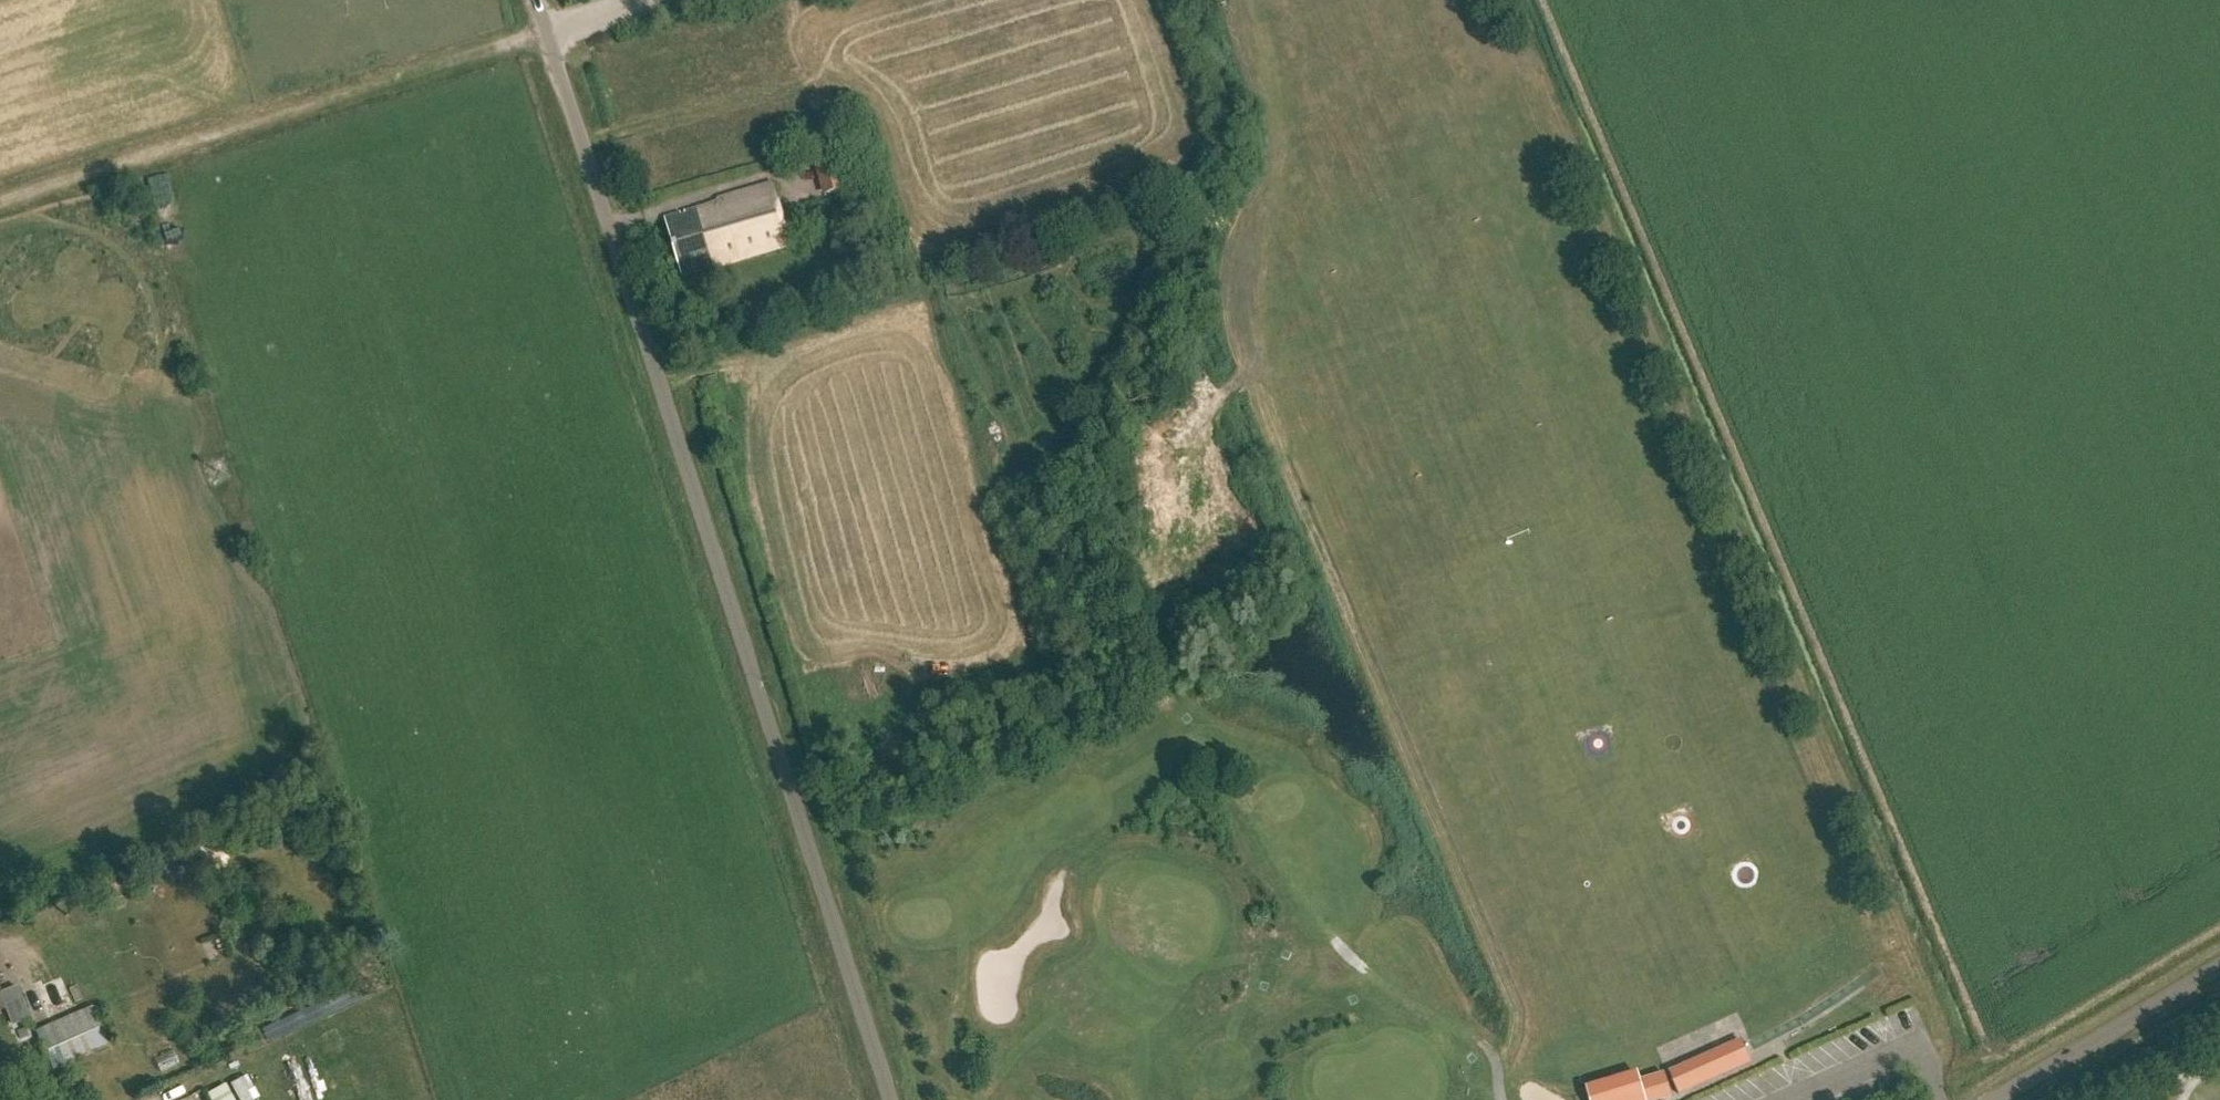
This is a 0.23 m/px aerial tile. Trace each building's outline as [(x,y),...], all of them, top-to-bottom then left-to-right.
[(813,157),(824,196),(849,189),(838,150),(813,157)] [(681,275),(790,245),(773,183),(718,199),(719,204),(665,219),(681,275)] [(3,1010),(10,1025),(26,1017),(14,989),(0,995),(0,1011),(3,1010)] [(36,1031),(52,1069),(106,1046),(88,1008),(36,1031)] [(1743,1033),(1670,1065),(1682,1093),(1755,1061),(1743,1033)] [(234,1099),(243,1099),(253,1096),(243,1073),(226,1081),(234,1099)] [(1667,1077),(1592,1099),(1661,1099),(1673,1097),(1667,1077)]
